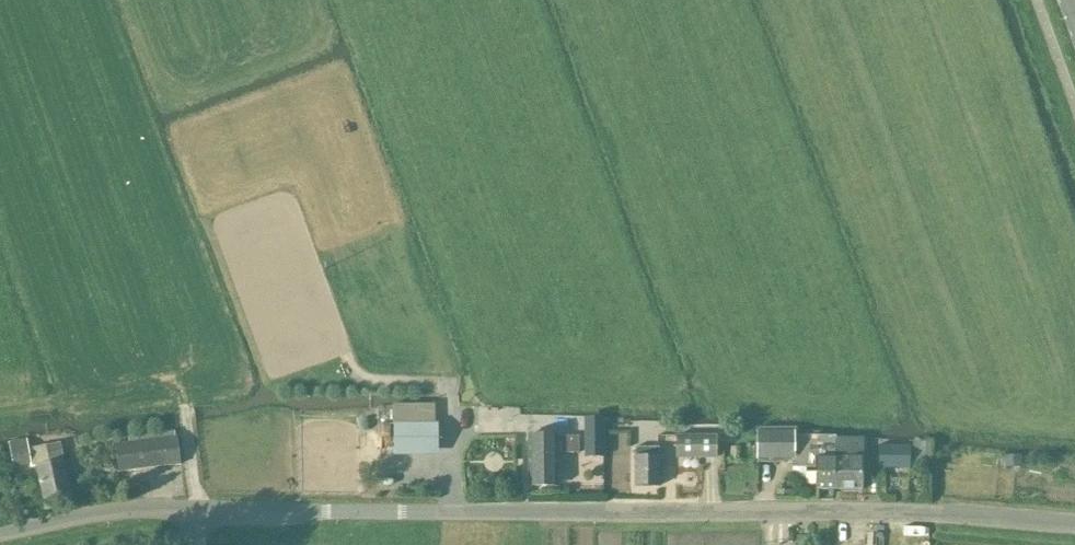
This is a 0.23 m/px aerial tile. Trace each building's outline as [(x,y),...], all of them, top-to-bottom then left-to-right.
[(603,421),(585,422),(585,456),(604,456),(603,421)] [(394,450),(438,449),(438,423),(394,424),(394,450)] [(835,438),(835,436),(792,435),(792,432),(757,431),(757,456),(792,456),(792,461),(816,462),(816,489),(835,489),(835,438)] [(557,450),(579,449),(579,435),(557,436),(557,434),(546,435),(529,435),(530,485),(558,485),(557,454),(557,450)] [(715,457),(715,435),(675,435),(675,457),(715,457)] [(181,464),(177,437),(115,445),(118,472),(181,464)] [(835,438),(835,489),(862,489),(862,438),(835,438)] [(27,439),(9,442),(12,453),(14,466),(32,463),(29,450),(27,439)] [(50,463),(36,466),(44,500),(72,494),(61,443),(46,446),(50,463)] [(910,468),(910,446),(879,446),(879,467),(910,468)] [(659,486),(660,447),(635,447),(635,486),(659,486)] [(1005,456),(1005,467),(1020,468),(1021,457),(1005,456)]
